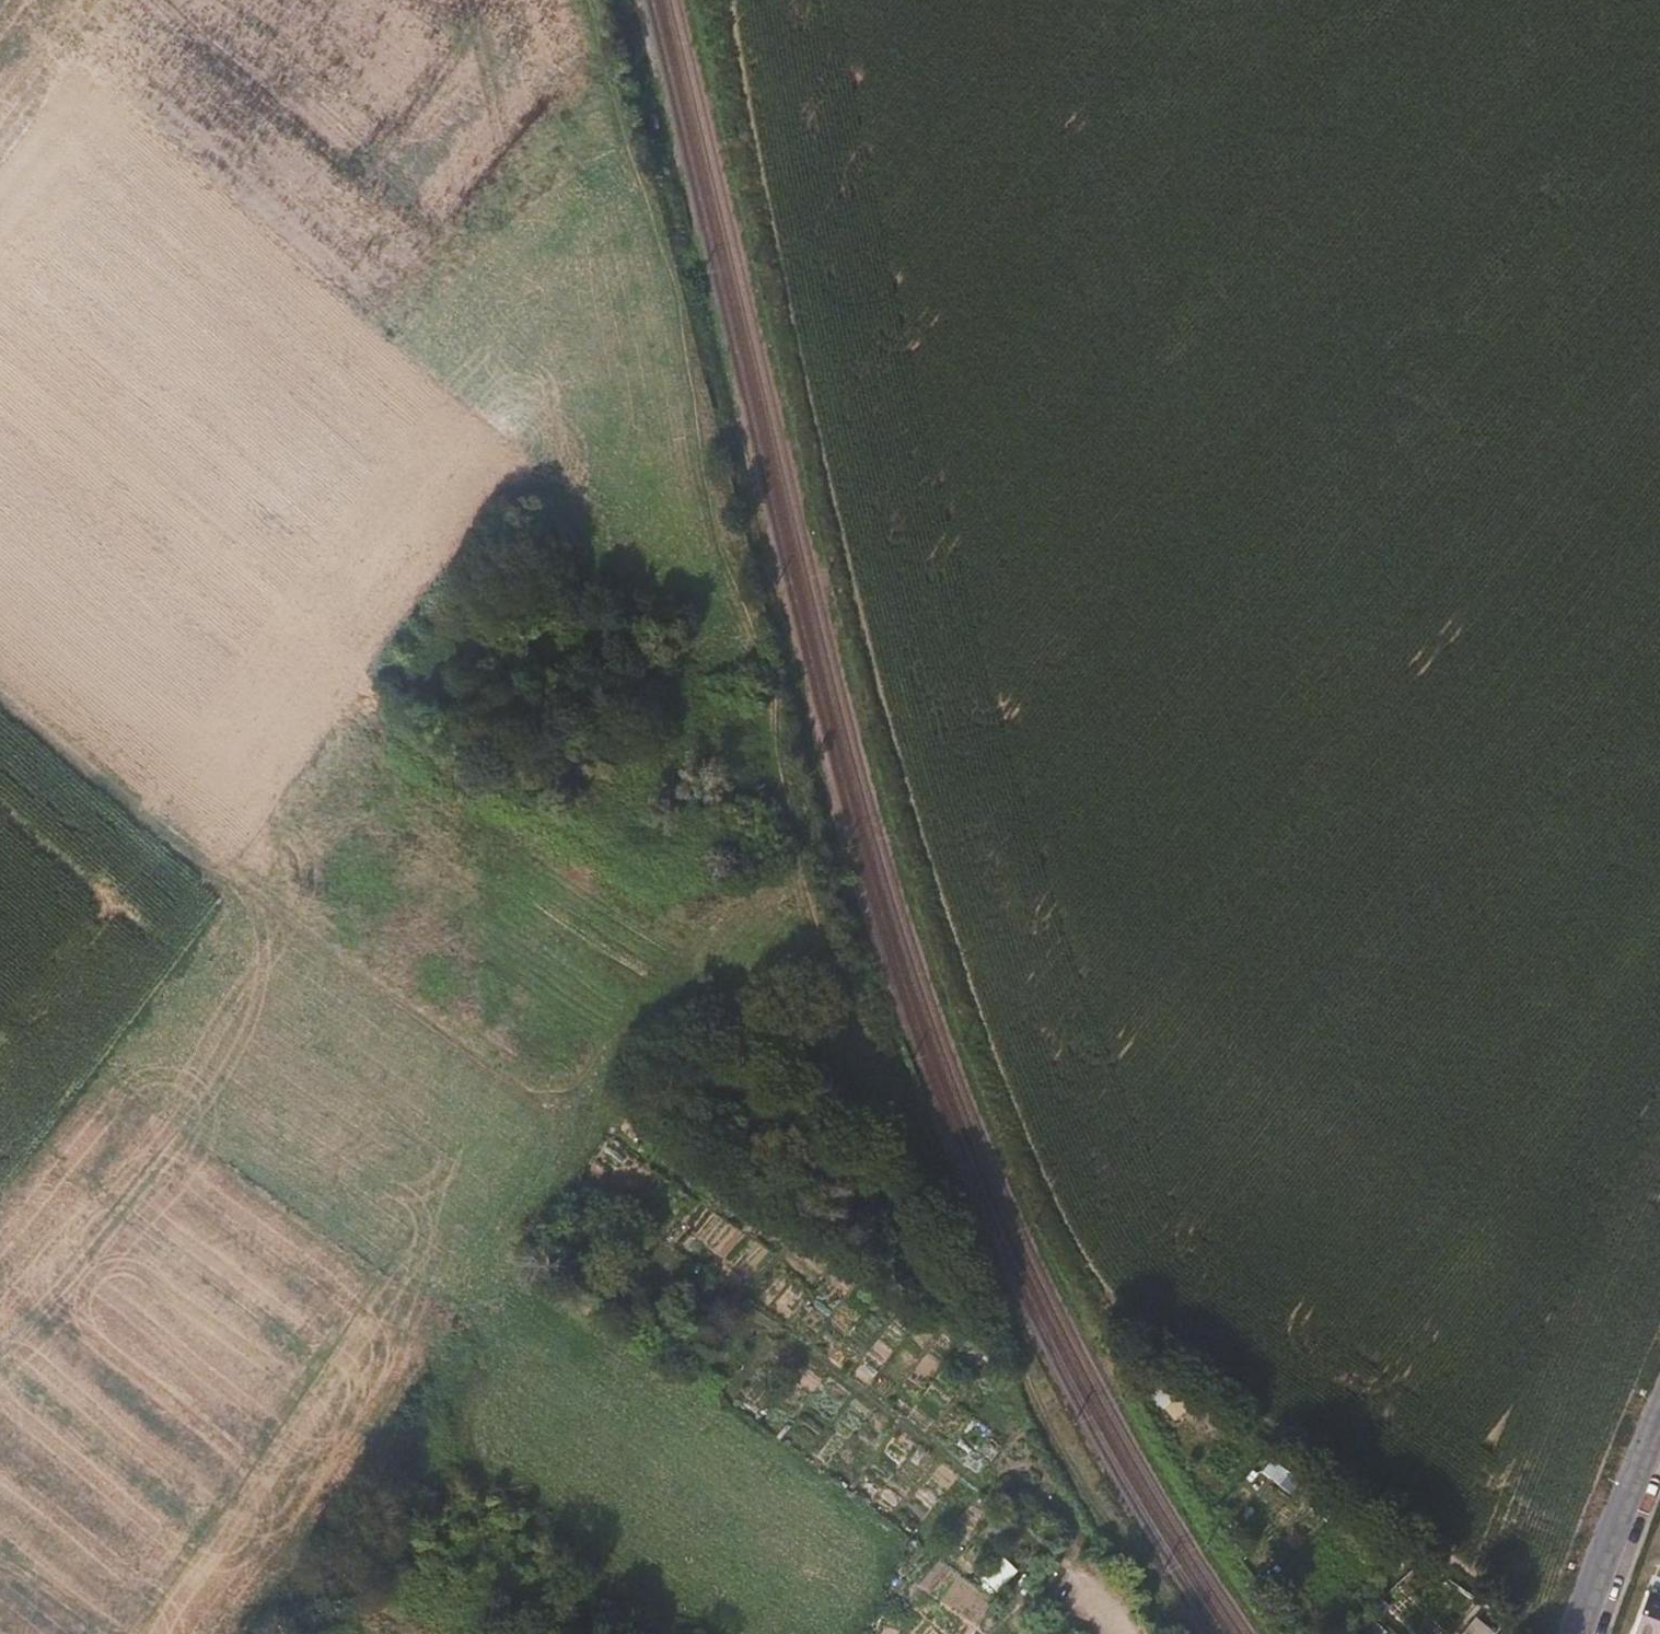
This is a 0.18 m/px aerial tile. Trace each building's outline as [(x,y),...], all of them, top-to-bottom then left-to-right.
[(1650,1593),(1634,1633),(1659,1633),(1659,1597),(1650,1593)]
